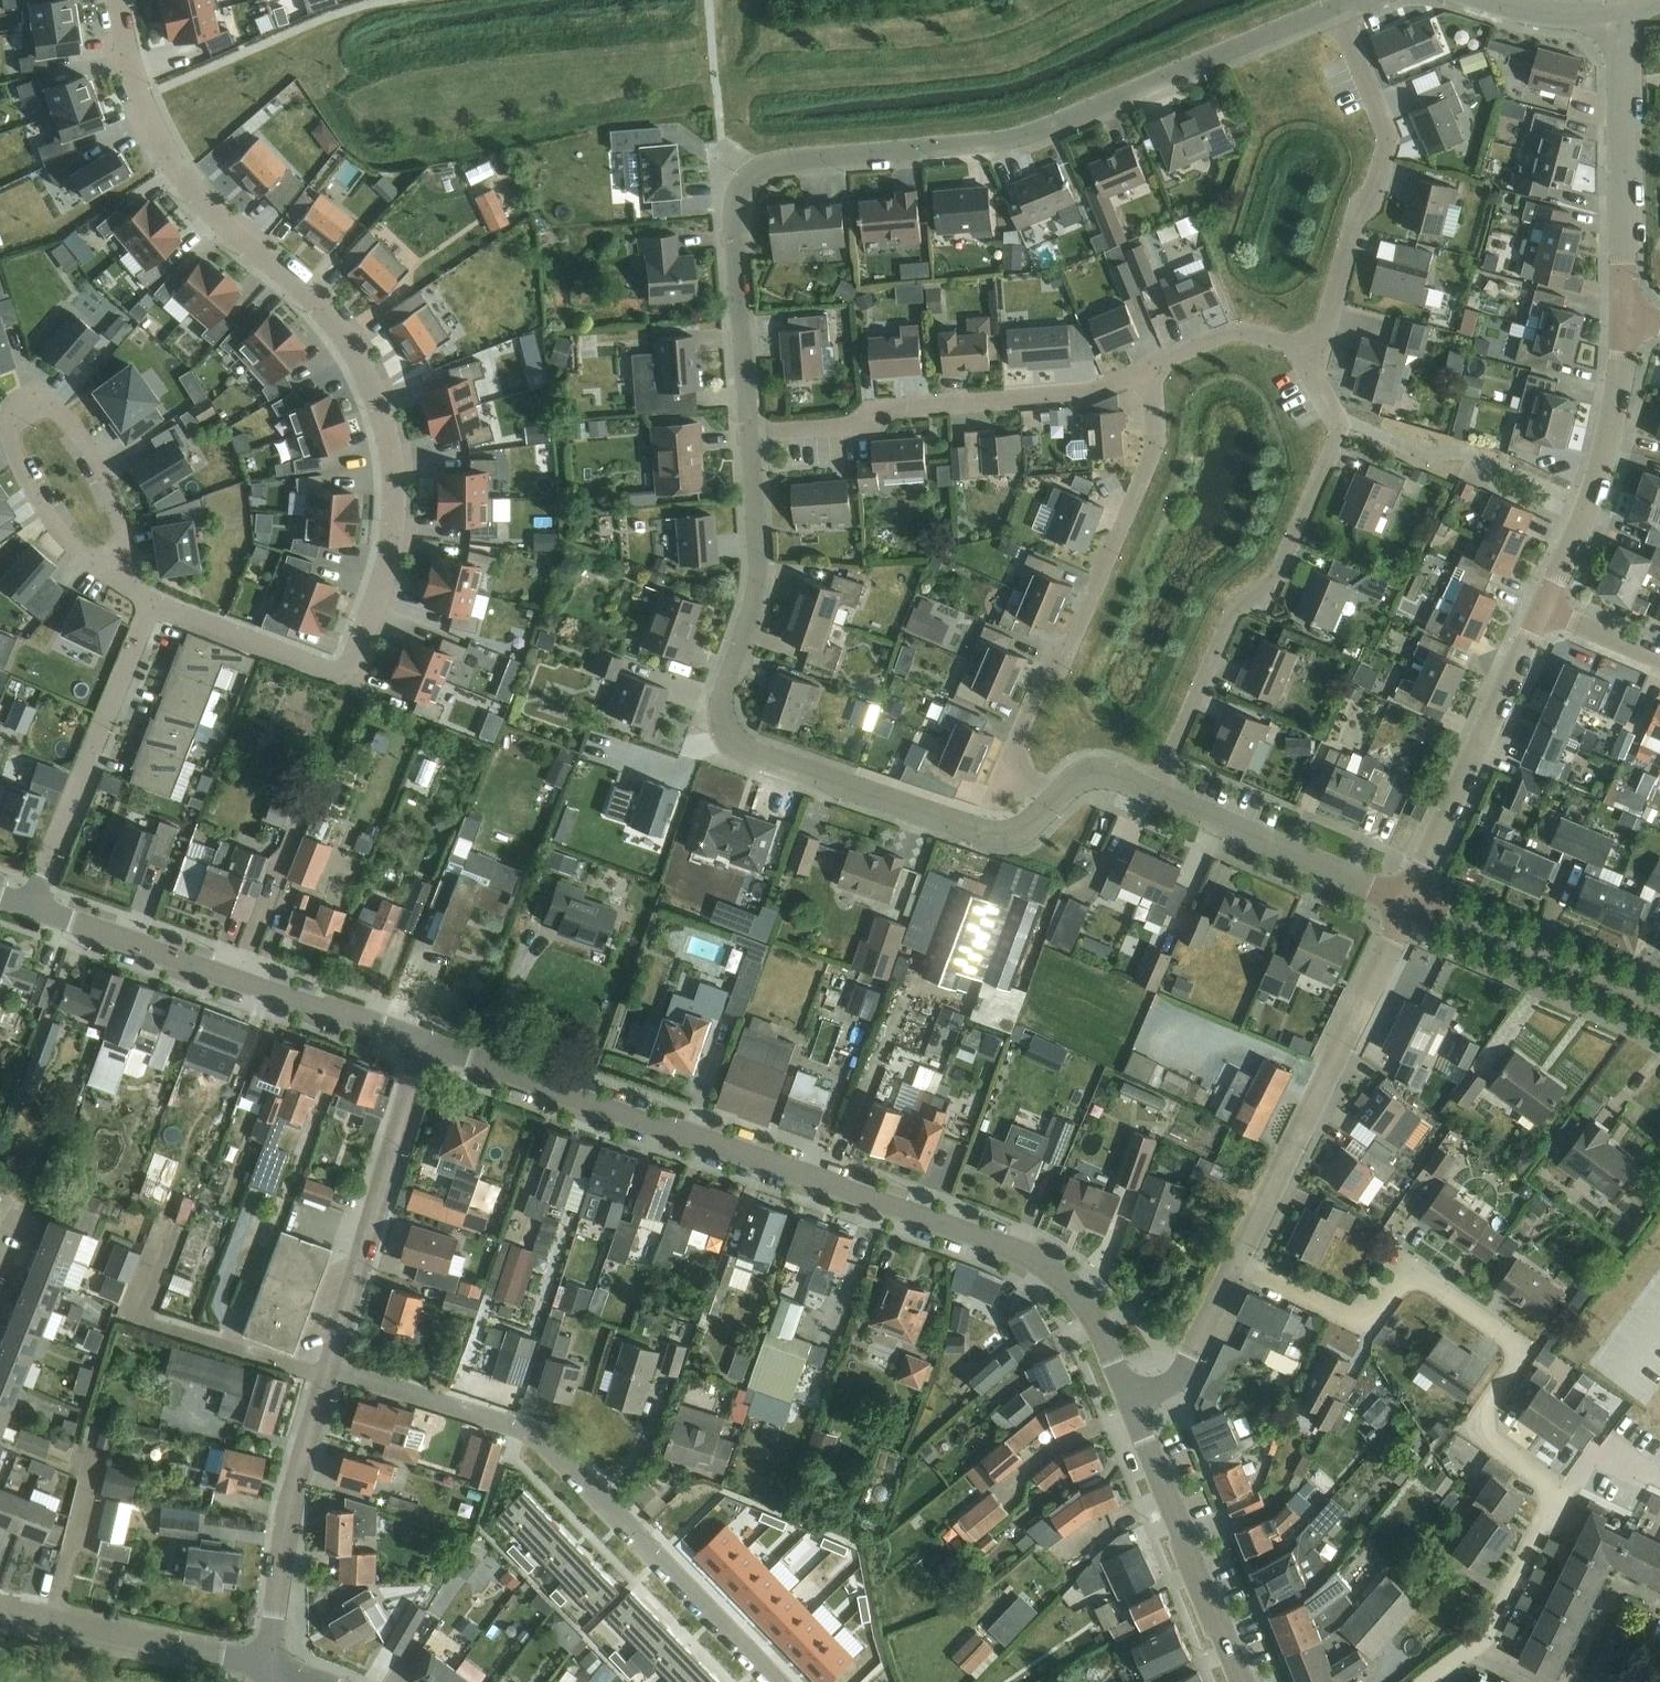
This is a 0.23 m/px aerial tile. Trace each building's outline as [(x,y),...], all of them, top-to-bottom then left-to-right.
[(2,4),(3,9),(3,10),(10,9),(21,7),(23,23),(24,32),(78,24),(76,13),(75,5),(71,5),(70,0),(58,0),(54,1),(39,3),(38,0),(2,0),(2,4)] [(160,0),(165,20),(212,9),(218,8),(216,0),(161,0),(160,0)] [(305,7),(307,14),(322,10),(339,4),(338,0),(303,0),(305,7)] [(283,7),(273,11),(278,27),(288,24),(283,7)] [(217,32),(212,9),(165,20),(169,40),(173,39),(174,44),(202,37),(210,54),(234,43),(228,29),(217,32)] [(1402,24),(1372,37),(1387,73),(1403,67),(1444,50),(1431,17),(1404,28),(1402,24)] [(28,57),(18,58),(19,65),(20,72),(20,73),(21,73),(32,71),(48,69),(47,62),(46,56),(59,54),(78,51),(77,47),(77,44),(79,44),(81,43),(78,24),(24,32),(28,57)] [(1491,38),(1489,47),(1505,51),(1508,42),(1491,38)] [(1527,47),(1525,57),(1536,60),(1529,84),(1558,92),(1556,97),(1554,105),(1568,109),(1572,97),(1582,59),(1539,48),(1538,50),(1527,47)] [(1461,59),(1466,73),(1488,65),(1483,52),(1461,59)] [(50,74),(16,86),(19,95),(20,100),(31,96),(37,94),(41,104),(46,117),(46,118),(97,100),(97,99),(90,81),(87,82),(86,83),(86,82),(84,76),(65,83),(54,86),(52,81),(50,74)] [(1477,81),(1482,97),(1499,92),(1495,76),(1477,81)] [(1452,80),(1418,94),(1424,107),(1411,113),(1418,129),(1421,128),(1431,153),(1464,138),(1454,114),(1465,110),(1452,80)] [(54,141),(37,147),(40,155),(42,161),(60,155),(76,149),(74,143),(72,137),(84,132),(102,126),(101,124),(99,119),(103,118),(97,100),(46,118),(47,122),(50,129),(54,141)] [(1214,157),(1234,149),(1213,101),(1202,106),(1203,110),(1179,120),(1175,112),(1158,119),(1169,144),(1162,147),(1171,169),(1198,158),(1196,155),(1211,149),(1214,157)] [(1538,153),(1578,163),(1585,138),(1564,132),(1567,119),(1536,111),(1530,134),(1542,138),(1538,153)] [(322,124),(311,132),(319,143),(330,135),(322,124)] [(610,130),(612,150),(622,149),(625,191),(643,189),(644,200),(679,197),(675,151),(675,145),(663,146),(661,126),(610,130)] [(278,177),(269,167),(264,162),(264,161),(272,153),(272,152),(266,146),(259,139),(251,147),(250,147),(250,146),(228,167),(245,184),(258,198),(263,193),(272,202),(281,212),(291,199),(303,185),(296,177),(287,169),(287,168),(278,177)] [(1091,165),(1098,181),(1085,186),(1104,233),(1110,245),(1127,238),(1110,195),(1147,179),(1132,145),(1118,151),(1118,153),(1091,165)] [(78,154),(47,172),(51,180),(55,186),(62,182),(72,176),(78,187),(85,199),(104,187),(109,185),(118,180),(131,173),(129,171),(126,165),(120,154),(117,156),(116,156),(116,155),(113,150),(102,157),(86,166),(85,166),(82,161),(78,154)] [(1578,163),(1538,153),(1534,168),(1521,165),(1515,188),(1546,196),(1550,183),(1572,189),(1578,163)] [(473,184),(499,178),(494,160),(469,165),(473,184)] [(1020,197),(1008,202),(1019,229),(1048,217),(1054,215),(1054,214),(1057,213),(1056,211),(1059,210),(1066,226),(1084,218),(1077,202),(1073,203),(1066,186),(1070,184),(1068,181),(1066,182),(1058,161),(1038,169),(1039,174),(1015,184),(1020,197)] [(392,199),(402,188),(387,173),(376,183),(392,199)] [(1455,204),(1459,189),(1414,177),(1409,195),(1411,196),(1404,225),(1441,235),(1449,202),(1455,204)] [(975,235),(993,234),(989,187),(936,192),(939,232),(974,229),(975,235)] [(902,243),(922,241),(918,189),(898,191),(899,198),(861,201),(864,239),(902,236),(902,243)] [(353,220),(338,208),(330,218),(326,214),(313,204),(315,202),(314,201),(308,196),(303,192),(285,214),(297,223),(294,227),(312,241),(327,253),(336,242),(346,230),(345,229),(353,220)] [(1542,242),(1576,252),(1583,229),(1567,224),(1570,212),(1528,200),(1523,219),(1536,222),(1534,227),(1545,230),(1542,242)] [(106,239),(114,232),(129,250),(166,219),(153,203),(150,206),(147,202),(125,220),(116,210),(96,227),(106,239)] [(800,247),(846,244),(843,204),(797,208),(796,202),(772,204),(776,259),(801,257),(800,247)] [(502,211),(485,219),(491,232),(508,223),(502,211)] [(1201,229),(1195,215),(1178,222),(1183,236),(1201,229)] [(179,234),(166,219),(129,250),(144,268),(136,275),(146,287),(166,270),(157,259),(179,241),(176,237),(179,234)] [(1174,223),(1158,230),(1163,242),(1179,235),(1174,223)] [(1042,227),(1009,230),(1010,240),(1029,238),(1029,240),(1043,239),(1042,227)] [(368,231),(340,260),(350,270),(347,273),(361,286),(378,303),(390,291),(409,271),(378,241),(373,236),(368,231)] [(76,232),(64,242),(74,254),(86,245),(76,232)] [(1110,245),(1104,233),(1092,238),(1097,252),(1110,247),(1110,245)] [(678,298),(696,297),(693,258),(677,259),(675,235),(637,238),(639,255),(644,255),(648,301),(666,299),(673,305),(678,298)] [(1525,238),(1522,251),(1528,252),(1521,275),(1551,283),(1567,288),(1570,275),(1576,252),(1542,242),(1525,238)] [(1142,242),(1124,249),(1140,288),(1158,281),(1142,242)] [(1125,300),(1141,293),(1121,243),(1105,250),(1112,267),(1125,300)] [(64,244),(52,252),(59,263),(71,254),(64,244)] [(1381,258),(1372,290),(1425,305),(1430,288),(1429,288),(1429,287),(1425,286),(1434,252),(1404,244),(1399,262),(1381,258)] [(1004,269),(1024,270),(1025,245),(1005,245),(1004,269)] [(171,273),(153,294),(165,304),(172,295),(190,311),(221,274),(206,261),(204,264),(200,261),(181,283),(171,273)] [(930,262),(917,263),(918,275),(931,274),(930,262)] [(1060,270),(1051,274),(1056,285),(1065,281),(1060,270)] [(1193,312),(1221,301),(1208,270),(1180,281),(1177,273),(1162,279),(1179,320),(1194,314),(1193,312)] [(235,291),(237,288),(222,274),(190,311),(208,326),(201,335),(212,345),(230,325),(219,316),(238,294),(235,291)] [(924,280),(911,281),(912,299),(926,298),(924,280)] [(852,303),(860,289),(845,281),(838,295),(852,303)] [(1433,285),(1432,303),(1448,303),(1448,286),(1433,285)] [(940,305),(939,288),(930,288),(931,306),(940,305)] [(1538,328),(1578,339),(1585,315),(1563,309),(1566,297),(1537,289),(1530,313),(1542,316),(1538,328)] [(384,313),(384,314),(389,320),(392,326),(389,328),(404,351),(413,364),(450,339),(439,322),(426,303),(422,297),(418,291),(404,300),(384,313)] [(876,304),(872,293),(859,298),(863,309),(876,304)] [(10,297),(10,298),(0,301),(0,370),(15,365),(3,327),(18,323),(10,297)] [(1132,340),(1140,336),(1127,304),(1090,319),(1104,351),(1118,345),(1120,349),(1134,344),(1132,340)] [(137,306),(129,315),(139,323),(147,314),(137,306)] [(1468,308),(1462,331),(1474,335),(1481,311),(1468,308)] [(79,318),(73,314),(41,351),(55,363),(66,373),(81,356),(99,336),(79,318)] [(788,378),(824,375),(822,346),(831,345),(828,314),(790,317),(791,330),(782,331),(783,349),(785,349),(788,378)] [(958,330),(942,331),(945,375),(961,373),(961,369),(991,367),(989,333),(987,314),(967,316),(969,335),(958,336),(958,330)] [(132,324),(122,315),(107,332),(113,337),(117,340),(118,341),(132,324)] [(230,354),(233,351),(249,368),(289,331),(275,316),(273,319),(269,315),(248,335),(236,325),(219,345),(230,354)] [(1364,338),(1358,361),(1364,362),(1356,392),(1394,403),(1408,351),(1423,355),(1430,327),(1400,318),(1392,345),(1364,338)] [(1513,321),(1510,333),(1524,337),(1517,361),(1547,369),(1550,357),(1572,362),(1578,339),(1538,328),(1527,325),(1513,321)] [(873,376),(923,372),(920,325),(902,326),(903,336),(871,338),(873,376)] [(1070,325),(1008,330),(1011,365),(1040,363),(1040,367),(1073,365),(1072,360),(1070,325)] [(300,349),(303,346),(289,331),(249,368),(265,386),(261,389),(268,400),(291,386),(282,372),(303,352),(300,349)] [(532,332),(519,335),(523,353),(537,349),(532,332)] [(694,368),(692,336),(653,339),(655,355),(646,356),(646,358),(647,374),(636,375),(637,395),(649,394),(652,394),(652,393),(704,390),(702,367),(694,368)] [(555,337),(547,363),(561,367),(569,342),(555,337)] [(1473,350),(1486,354),(1490,341),(1476,338),(1473,350)] [(478,399),(473,380),(484,377),(483,371),(480,360),(465,364),(448,369),(450,378),(452,384),(438,388),(424,391),(425,396),(421,397),(426,416),(426,417),(473,405),(480,404),(478,399)] [(157,403),(131,367),(96,393),(121,428),(117,430),(128,445),(162,420),(152,407),(157,403)] [(1523,398),(1520,410),(1531,413),(1571,424),(1578,400),(1556,394),(1559,382),(1530,374),(1523,398)] [(1481,396),(1485,381),(1465,376),(1461,391),(1481,396)] [(199,384),(189,390),(196,403),(207,397),(199,384)] [(288,412),(296,434),(342,418),(335,399),(331,400),(329,395),(302,405),(293,391),(271,404),(277,415),(288,412)] [(1091,405),(1092,413),(1085,413),(1087,437),(1072,438),(1068,443),(1069,452),(1074,456),(1089,456),(1089,458),(1124,455),(1121,427),(1127,426),(1125,410),(1121,410),(1120,393),(1091,405)] [(195,415),(212,405),(207,397),(196,403),(190,407),(195,415)] [(479,428),(473,405),(426,417),(431,437),(435,435),(437,440),(464,433),(468,446),(494,440),(490,425),(479,428)] [(1066,419),(1065,407),(1051,409),(1051,411),(1052,420),(1066,419)] [(1051,411),(1042,412),(1043,423),(1052,422),(1052,420),(1051,411)] [(1459,412),(1454,428),(1469,432),(1474,416),(1459,412)] [(1571,424),(1531,413),(1528,425),(1517,422),(1510,446),(1540,454),(1543,442),(1565,447),(1571,424)] [(283,463),(275,464),(276,475),(284,475),(284,474),(294,473),(321,469),(319,453),(346,443),(344,439),(348,437),(342,418),(296,434),(304,456),(293,460),(283,463)] [(605,419),(593,420),(595,434),(606,433),(605,419)] [(192,469),(181,452),(191,446),(177,423),(151,439),(157,450),(129,468),(146,496),(192,469)] [(546,424),(524,426),(526,442),(548,439),(546,424)] [(697,424),(651,428),(654,468),(657,467),(658,489),(659,493),(701,490),(698,464),(695,465),(694,450),(699,450),(697,424)] [(231,434),(237,449),(250,444),(244,429),(231,434)] [(1016,452),(1020,451),(1019,434),(984,436),(983,430),(966,431),(967,446),(953,447),(956,478),(991,476),(991,471),(1017,469),(1016,452)] [(1040,435),(1025,436),(1025,445),(1040,444),(1040,435)] [(877,460),(859,461),(861,490),(880,488),(879,476),(925,473),(923,439),(876,442),(877,460)] [(441,478),(437,478),(437,499),(485,498),(485,475),(487,475),(493,475),(496,475),(496,468),(496,459),(493,459),(470,460),(470,468),(470,473),(453,473),(441,473),(441,478)] [(1341,517),(1374,531),(1386,504),(1394,508),(1407,479),(1371,463),(1366,475),(1358,472),(1350,489),(1353,490),(1341,517)] [(939,465),(940,484),(955,483),(954,464),(939,465)] [(1426,482),(1429,474),(1430,473),(1416,467),(1416,468),(1412,476),(1426,482)] [(1637,497),(1659,505),(1659,478),(1646,473),(1637,497)] [(308,492),(306,515),(354,519),(356,499),(352,499),(353,494),(324,491),(322,474),(295,478),(297,491),(308,492)] [(1076,474),(1071,487),(1087,494),(1092,481),(1076,474)] [(1473,484),(1460,478),(1454,491),(1467,497),(1473,484)] [(834,528),(852,526),(848,480),(794,484),(797,522),(833,519),(834,528)] [(252,496),(263,495),(262,482),(251,483),(252,496)] [(1050,536),(1085,550),(1095,524),(1098,525),(1105,507),(1085,498),(1069,492),(1056,486),(1048,505),(1061,510),(1050,536)] [(13,529),(5,518),(12,513),(1,498),(4,495),(0,489),(0,538),(13,529)] [(1485,539),(1519,555),(1529,534),(1525,532),(1534,512),(1494,494),(1484,515),(1495,519),(1485,539)] [(496,497),(499,519),(515,517),(513,495),(496,497)] [(157,526),(153,527),(158,558),(161,574),(180,571),(197,568),(190,521),(205,519),(202,497),(155,513),(157,526)] [(1629,521),(1652,529),(1648,541),(1658,544),(1659,545),(1659,505),(1637,497),(1629,521)] [(485,498),(437,499),(437,501),(437,519),(441,519),(441,524),(457,524),(470,524),(470,530),(470,538),(482,538),(497,538),(497,530),(497,522),(496,522),(494,522),(492,522),(492,510),(492,498),(485,498)] [(256,514),(255,531),(264,532),(265,514),(256,514)] [(354,519),(306,515),(304,539),(293,538),(289,550),(315,558),(320,542),(348,544),(349,539),(353,539),(354,519)] [(679,564),(717,561),(716,545),(714,545),(712,515),(675,518),(679,564)] [(1452,523),(1443,519),(1437,532),(1446,536),(1452,523)] [(555,534),(532,535),(533,551),(555,550),(555,534)] [(1020,545),(1004,538),(999,549),(1015,556),(1020,545)] [(662,539),(663,553),(677,553),(677,539),(662,539)] [(1519,555),(1485,539),(1476,560),(1463,554),(1458,566),(1490,580),(1495,569),(1509,575),(1519,555)] [(48,576),(56,566),(44,555),(31,545),(15,563),(0,581),(0,585),(11,595),(29,610),(42,622),(68,593),(59,585),(48,576)] [(1609,569),(1641,583),(1647,572),(1659,578),(1659,549),(1655,546),(1649,559),(1620,546),(1609,569)] [(474,592),(480,570),(490,572),(494,557),(468,551),(465,564),(437,557),(436,562),(432,561),(427,581),(474,592)] [(933,552),(928,565),(939,570),(945,557),(933,552)] [(1025,592),(1063,608),(1073,585),(1053,577),(1059,565),(1030,553),(1021,575),(1030,579),(1025,592)] [(285,595),(330,612),(337,593),(333,592),(335,587),(308,577),(312,562),(287,555),(282,569),(293,573),(285,595)] [(1347,599),(1353,585),(1383,598),(1391,581),(1337,557),(1329,575),(1316,569),(1296,614),(1337,631),(1345,613),(1339,610),(1345,598),(1347,599)] [(663,570),(666,561),(657,558),(654,567),(663,570)] [(1458,566),(1443,597),(1456,603),(1489,619),(1499,598),(1485,592),(1490,580),(1458,566)] [(1641,583),(1609,569),(1599,593),(1645,613),(1650,602),(1635,596),(1641,583)] [(1422,588),(1428,575),(1419,571),(1413,583),(1422,588)] [(649,573),(644,586),(659,591),(663,578),(649,573)] [(794,608),(834,622),(840,606),(845,603),(858,607),(866,584),(836,574),(832,587),(805,578),(794,608)] [(468,615),(474,592),(427,581),(422,600),(426,601),(425,606),(453,613),(449,627),(475,633),(479,618),(468,615)] [(1416,600),(1422,588),(1413,583),(1407,596),(1416,600)] [(1063,608),(1025,592),(1015,588),(1010,600),(1001,622),(1029,635),(1034,622),(1054,631),(1063,608)] [(689,635),(700,605),(660,591),(641,645),(683,660),(691,636),(689,635)] [(111,634),(120,615),(94,603),(78,595),(69,615),(60,633),(81,643),(102,653),(111,634)] [(330,612),(285,595),(276,617),(266,613),(260,627),(285,637),(290,624),(317,634),(319,630),(323,631),(330,612)] [(917,607),(908,628),(925,635),(934,614),(930,613),(935,603),(923,598),(919,608),(917,607)] [(1436,607),(1426,629),(1460,645),(1469,649),(1474,637),(1479,640),(1489,619),(1456,603),(1451,614),(1436,607)] [(834,622),(794,608),(784,639),(811,648),(807,661),(836,671),(844,648),(831,644),(829,638),(834,622)] [(980,664),(1019,680),(1029,658),(1009,649),(1014,637),(986,625),(977,647),(986,651),(980,664)] [(553,634),(540,629),(535,645),(548,649),(553,634)] [(0,642),(0,665),(8,668),(21,638),(5,631),(0,642)] [(170,668),(170,669),(196,679),(213,686),(222,664),(248,674),(254,659),(218,645),(187,633),(182,646),(179,644),(170,668)] [(1422,671),(1457,688),(1467,667),(1447,657),(1452,646),(1424,633),(1415,654),(1427,660),(1422,671)] [(442,680),(451,658),(461,662),(467,648),(442,638),(437,651),(410,640),(409,645),(405,643),(397,662),(442,680)] [(1278,702),(1299,653),(1264,638),(1251,669),(1244,667),(1237,684),(1278,702)] [(1348,640),(1344,650),(1357,656),(1361,646),(1348,640)] [(664,701),(667,689),(617,672),(622,659),(594,649),(586,671),(618,682),(607,714),(650,729),(660,699),(664,701)] [(625,650),(623,655),(636,660),(637,655),(625,650)] [(899,657),(895,669),(908,674),(912,661),(899,657)] [(508,658),(501,677),(515,682),(523,663),(508,658)] [(442,680),(397,662),(390,681),(394,682),(392,687),(419,698),(413,711),(438,721),(444,706),(433,702),(442,680)] [(1361,662),(1352,681),(1363,686),(1371,667),(1361,662)] [(1019,680),(980,664),(975,677),(966,673),(956,694),(985,707),(990,694),(1009,703),(1019,680)] [(1565,664),(1552,693),(1582,706),(1583,704),(1598,710),(1609,683),(1565,664)] [(163,695),(158,707),(181,716),(199,723),(213,686),(196,679),(170,669),(160,694),(163,695)] [(764,718),(797,729),(808,698),(816,701),(821,686),(777,671),(772,686),(774,687),(764,718)] [(1457,688),(1422,671),(1417,683),(1404,677),(1394,698),(1422,711),(1427,699),(1447,709),(1457,688)] [(1363,688),(1351,683),(1347,693),(1359,698),(1363,688)] [(1552,693),(1540,721),(1595,744),(1599,735),(1586,730),(1587,727),(1575,722),(1582,706),(1552,693)] [(886,712),(899,716),(904,702),(891,698),(886,712)] [(1623,698),(1614,719),(1627,724),(1636,703),(1623,698)] [(31,706),(16,699),(5,723),(20,729),(31,706)] [(873,723),(878,704),(858,699),(853,717),(873,723)] [(947,741),(986,758),(995,735),(976,727),(981,715),(949,701),(939,723),(953,728),(947,741)] [(1658,703),(1646,731),(1636,757),(1650,763),(1656,749),(1659,751),(1659,704),(1658,703)] [(141,742),(141,743),(166,753),(184,760),(195,731),(197,728),(199,723),(181,716),(158,707),(153,719),(150,718),(141,742)] [(1264,740),(1271,726),(1227,707),(1220,721),(1225,723),(1212,752),(1247,768),(1260,739),(1264,740)] [(483,736),(499,740),(505,713),(490,709),(483,736)] [(876,730),(886,734),(891,722),(882,717),(876,730)] [(213,726),(212,728),(225,733),(226,731),(228,725),(226,724),(215,720),(213,726)] [(1529,750),(1523,765),(1566,782),(1572,767),(1571,766),(1572,765),(1557,759),(1562,747),(1577,753),(1579,748),(1591,752),(1595,744),(1540,721),(1528,750),(1529,750)] [(212,728),(209,736),(222,741),(225,733),(212,728)] [(248,728),(233,738),(241,752),(257,743),(248,728)] [(1611,752),(1624,758),(1635,734),(1621,728),(1611,752)] [(376,733),(369,748),(384,754),(391,740),(376,733)] [(1301,738),(1301,754),(1314,755),(1314,738),(1301,738)] [(906,765),(900,779),(947,795),(954,797),(963,775),(976,780),(986,758),(947,741),(942,754),(928,748),(919,770),(913,768),(906,765)] [(134,769),(129,782),(152,790),(170,797),(184,760),(166,753),(141,743),(131,768),(134,769)] [(1343,810),(1367,756),(1355,751),(1353,756),(1331,747),(1319,775),(1330,780),(1321,801),(1343,810)] [(1368,752),(1367,756),(1343,810),(1364,819),(1373,799),(1385,804),(1382,811),(1393,816),(1408,781),(1384,770),(1385,768),(1384,759),(1368,752)] [(421,755),(410,775),(427,783),(437,763),(421,755)] [(561,785),(570,762),(554,756),(545,779),(561,785)] [(1,803),(0,806),(0,823),(29,832),(41,798),(47,799),(55,802),(60,789),(65,772),(38,763),(32,780),(36,781),(32,793),(0,782),(0,803),(1,803)] [(1629,780),(1641,786),(1648,772),(1636,766),(1629,780)] [(1514,784),(1504,805),(1517,811),(1526,789),(1541,796),(1547,779),(1520,768),(1514,784)] [(117,794),(122,781),(104,774),(99,786),(117,794)] [(614,786),(604,815),(630,824),(629,826),(663,837),(678,791),(645,780),(640,794),(630,791),(614,786)] [(1608,788),(1604,798),(1614,802),(1622,784),(1612,780),(1608,788)] [(1601,785),(1597,795),(1604,798),(1608,788),(1601,785)] [(405,800),(423,806),(427,793),(409,788),(405,800)] [(188,801),(187,804),(200,809),(202,806),(204,800),(191,795),(188,801)] [(703,800),(687,846),(717,856),(719,850),(734,855),(732,861),(762,871),(778,825),(748,815),(746,819),(731,814),(733,810),(703,800)] [(1422,821),(1428,807),(1417,802),(1411,816),(1422,821)] [(281,824),(286,808),(273,804),(267,819),(281,824)] [(448,809),(432,816),(439,831),(454,824),(448,809)] [(1645,820),(1629,813),(1625,823),(1641,830),(1645,820)] [(465,816),(458,835),(473,841),(480,822),(468,817),(465,816)] [(1577,857),(1589,830),(1562,819),(1551,845),(1577,857)] [(117,840),(107,870),(123,876),(122,880),(136,885),(138,881),(140,882),(150,853),(167,858),(177,827),(160,820),(155,834),(123,823),(122,825),(118,824),(113,839),(117,840)] [(1512,883),(1526,850),(1509,843),(1514,830),(1498,823),(1486,852),(1490,854),(1482,871),(1512,883)] [(367,824),(364,832),(375,836),(378,828),(367,824)] [(566,843),(571,831),(558,826),(554,839),(561,841),(566,843)] [(1581,892),(1574,910),(1604,922),(1617,887),(1623,876),(1620,875),(1603,868),(1615,841),(1612,840),(1597,834),(1589,830),(1577,857),(1589,862),(1584,874),(1577,891),(1581,892)] [(799,834),(788,868),(808,875),(819,841),(799,834)] [(303,835),(288,875),(311,885),(327,844),(303,835)] [(359,835),(354,848),(368,853),(373,841),(359,835)] [(209,907),(247,920),(269,857),(221,841),(213,865),(184,855),(171,893),(210,906),(209,907)] [(1145,893),(1160,858),(1137,848),(1131,863),(1117,857),(1101,893),(1116,900),(1123,884),(1145,893)] [(902,866),(905,858),(888,852),(886,861),(851,849),(839,885),(891,902),(903,867),(902,866)] [(441,876),(429,906),(444,912),(433,939),(455,948),(472,904),(504,916),(508,905),(509,905),(522,871),(496,861),(496,860),(470,850),(467,857),(451,851),(441,876)] [(549,850),(544,864),(570,873),(575,859),(549,850)] [(1526,850),(1512,883),(1541,896),(1549,879),(1552,880),(1559,864),(1526,850)] [(1160,858),(1145,893),(1157,898),(1153,906),(1176,916),(1189,888),(1176,882),(1183,868),(1160,858)] [(1604,922),(1633,934),(1641,916),(1645,918),(1652,901),(1657,889),(1658,890),(1659,891),(1659,862),(1648,884),(1647,884),(1641,897),(1617,887),(1604,922)] [(923,896),(906,942),(932,952),(924,975),(958,987),(964,971),(984,979),(1011,989),(1051,884),(1001,865),(988,899),(957,887),(959,881),(933,870),(930,878),(926,888),(923,896)] [(920,874),(913,893),(923,896),(926,888),(930,878),(920,874)] [(416,878),(408,897),(424,904),(432,884),(416,878)] [(761,878),(753,900),(767,906),(775,883),(761,878)] [(602,947),(615,910),(580,898),(583,891),(558,882),(545,920),(560,925),(557,932),(602,947)] [(1278,913),(1279,910),(1258,900),(1256,903),(1229,891),(1215,924),(1265,945),(1279,913),(1278,913)] [(303,909),(308,895),(299,892),(294,905),(303,909)] [(1072,950),(1091,906),(1082,902),(1071,897),(1061,920),(1052,942),(1063,946),(1072,950)] [(357,919),(343,953),(370,964),(377,945),(383,948),(392,925),(400,906),(383,899),(372,925),(357,919)] [(338,929),(343,912),(321,904),(316,920),(292,912),(285,931),(299,935),(298,937),(326,947),(332,927),(338,929)] [(760,915),(752,935),(769,942),(781,912),(763,905),(760,915)] [(1201,946),(1213,918),(1195,910),(1182,938),(1201,946)] [(866,940),(857,968),(875,974),(879,975),(889,979),(907,925),(895,921),(880,916),(872,942),(866,940)] [(1333,982),(1351,941),(1311,923),(1294,963),(1276,955),(1262,986),(1264,987),(1272,990),(1291,998),(1304,969),(1333,982)] [(1117,955),(1118,939),(1089,937),(1088,953),(1117,955)] [(747,958),(728,1010),(744,1016),(769,948),(753,942),(751,947),(747,958)] [(1,979),(28,989),(34,972),(15,966),(21,951),(0,943),(0,983),(1,979)] [(1160,984),(1172,955),(1166,952),(1160,950),(1157,949),(1153,947),(1138,982),(1143,984),(1157,990),(1158,987),(1160,984)] [(66,986),(61,998),(62,998),(59,1007),(104,1022),(120,978),(97,970),(88,993),(66,986)] [(43,1006),(54,979),(40,974),(31,1001),(43,1006)] [(1177,976),(1170,994),(1186,1000),(1193,983),(1177,976)] [(123,1071),(137,1076),(143,1074),(147,1064),(162,1070),(175,1036),(186,1040),(198,1006),(123,979),(102,1038),(85,1083),(114,1094),(123,1071)] [(720,1017),(729,991),(702,982),(696,1000),(676,993),(667,1018),(663,1017),(659,1030),(649,1027),(642,1048),(656,1053),(655,1056),(657,1061),(661,1064),(666,1066),(671,1065),(676,1063),(676,1062),(694,1068),(712,1014),(720,1017)] [(847,1008),(873,1017),(882,991),(856,982),(847,1008)] [(1264,987),(1261,995),(1268,998),(1272,990),(1264,987)] [(1407,1002),(1384,1048),(1402,1057),(1394,1075),(1419,1088),(1428,1068),(1421,1064),(1440,1026),(1445,1028),(1455,1008),(1427,994),(1420,1008),(1407,1002)] [(964,1014),(943,1006),(937,1021),(958,1029),(964,1014)] [(203,1008),(190,1042),(203,1046),(214,1050),(234,1058),(246,1024),(203,1008)] [(737,1052),(719,1105),(769,1122),(779,1093),(796,1043),(795,1043),(777,1037),(781,1026),(753,1016),(750,1027),(746,1026),(737,1052)] [(33,1093),(58,1025),(40,1018),(29,1049),(33,1051),(19,1088),(33,1093)] [(962,1042),(978,1049),(985,1031),(968,1025),(962,1042)] [(979,1051),(996,1057),(1004,1038),(987,1031),(979,1051)] [(934,1044),(950,1051),(955,1039),(939,1032),(934,1044)] [(1300,1033),(1297,1044),(1317,1049),(1319,1037),(1300,1033)] [(1460,1035),(1449,1058),(1466,1068),(1478,1044),(1460,1035)] [(265,1139),(248,1185),(273,1195),(288,1152),(276,1148),(284,1124),(298,1129),(306,1106),(310,1108),(317,1089),(329,1093),(342,1058),(327,1052),(329,1048),(306,1040),(278,1115),(275,1114),(272,1121),(272,1120),(265,1139)] [(254,1074),(248,1092),(265,1099),(252,1134),(265,1139),(272,1120),(272,1121),(275,1114),(299,1049),(294,1047),(295,1044),(283,1040),(282,1043),(275,1041),(269,1058),(265,1056),(258,1076),(254,1074)] [(1539,1124),(1565,1090),(1517,1054),(1491,1088),(1539,1124)] [(1239,1068),(1221,1102),(1239,1111),(1233,1123),(1232,1124),(1233,1124),(1259,1137),(1259,1136),(1274,1108),(1273,1107),(1291,1072),(1265,1060),(1256,1078),(1239,1068)] [(330,1101),(327,1110),(326,1113),(333,1116),(337,1106),(354,1112),(358,1100),(366,1103),(364,1109),(381,1115),(395,1078),(379,1072),(379,1071),(352,1061),(337,1103),(330,1101)] [(875,1100),(860,1142),(861,1143),(864,1147),(863,1148),(873,1151),(878,1149),(889,1153),(910,1161),(936,1093),(942,1077),(943,1074),(942,1073),(921,1065),(914,1084),(904,1081),(894,1107),(875,1100)] [(1201,1084),(1169,1068),(1162,1084),(1193,1100),(1201,1084)] [(797,1076),(790,1097),(779,1126),(815,1138),(832,1090),(816,1085),(819,1076),(799,1069),(797,1076)] [(1467,1106),(1485,1081),(1472,1071),(1453,1095),(1467,1106)] [(1127,1079),(1122,1092),(1159,1108),(1165,1096),(1127,1079)] [(1400,1148),(1422,1118),(1379,1086),(1370,1098),(1367,1095),(1360,1106),(1363,1108),(1357,1116),(1400,1148)] [(936,1093),(910,1161),(928,1168),(939,1139),(942,1138),(945,1130),(943,1127),(945,1123),(943,1122),(952,1099),(936,1093)] [(464,1159),(442,1221),(467,1230),(483,1236),(489,1218),(473,1212),(467,1211),(483,1165),(476,1162),(490,1123),(458,1112),(444,1152),(464,1159)] [(992,1137),(980,1168),(997,1175),(996,1177),(1002,1179),(1003,1176),(1009,1179),(1008,1181),(1013,1183),(1014,1181),(1031,1188),(1043,1158),(1060,1164),(1075,1123),(1055,1115),(1047,1136),(1013,1122),(1005,1142),(992,1137)] [(1612,1196),(1635,1164),(1604,1140),(1609,1134),(1593,1122),(1561,1165),(1576,1177),(1580,1172),(1612,1196)] [(549,1201),(570,1136),(548,1128),(538,1160),(547,1163),(537,1194),(532,1193),(525,1212),(543,1218),(544,1215),(549,1201)] [(1139,1189),(1157,1138),(1135,1131),(1118,1181),(1139,1189)] [(593,1144),(570,1136),(549,1201),(564,1206),(581,1212),(588,1190),(592,1178),(583,1175),(593,1144)] [(1376,1140),(1369,1149),(1386,1161),(1393,1152),(1376,1140)] [(638,1157),(602,1145),(592,1178),(588,1190),(605,1196),(598,1217),(619,1223),(621,1215),(624,1202),(638,1157)] [(1387,1183),(1397,1169),(1386,1161),(1369,1149),(1368,1149),(1361,1159),(1343,1147),(1322,1176),(1355,1199),(1374,1173),(1387,1183)] [(1454,1158),(1440,1148),(1426,1168),(1440,1178),(1454,1158)] [(1216,1160),(1215,1162),(1201,1156),(1190,1180),(1204,1186),(1233,1201),(1240,1186),(1223,1177),(1228,1166),(1216,1160)] [(1523,1156),(1514,1168),(1524,1175),(1533,1163),(1523,1156)] [(627,1262),(645,1212),(662,1217),(677,1170),(652,1162),(633,1220),(623,1217),(609,1256),(627,1262)] [(1107,1232),(1121,1196),(1089,1184),(1091,1180),(1089,1176),(1080,1172),(1076,1174),(1074,1178),(1071,1176),(1055,1218),(1076,1226),(1078,1221),(1107,1232)] [(1170,1234),(1187,1186),(1149,1173),(1132,1221),(1170,1234)] [(301,1196),(328,1205),(334,1189),(307,1179),(301,1196)] [(1488,1262),(1505,1239),(1487,1226),(1489,1223),(1454,1198),(1460,1190),(1448,1182),(1422,1218),(1468,1252),(1470,1249),(1488,1262)] [(658,1250),(655,1261),(667,1266),(671,1255),(672,1255),(674,1250),(682,1253),(687,1251),(690,1242),(696,1244),(698,1248),(702,1249),(706,1247),(711,1231),(724,1235),(738,1196),(719,1190),(718,1192),(695,1184),(682,1221),(670,1217),(658,1250)] [(1539,1193),(1529,1207),(1540,1215),(1550,1201),(1539,1193)] [(87,1194),(82,1207),(95,1212),(99,1198),(87,1194)] [(724,1250),(713,1284),(703,1310),(717,1315),(726,1288),(728,1289),(736,1266),(752,1272),(754,1267),(768,1272),(788,1213),(757,1202),(738,1255),(724,1250)] [(1348,1230),(1354,1217),(1323,1202),(1317,1214),(1307,1210),(1288,1249),(1317,1263),(1336,1224),(1348,1230)] [(542,1219),(528,1214),(520,1240),(533,1245),(542,1219)] [(544,1215),(543,1218),(533,1249),(532,1254),(548,1258),(554,1238),(560,1220),(544,1215)] [(827,1232),(829,1227),(802,1218),(789,1258),(816,1267),(817,1267),(829,1232),(827,1232)] [(50,1221),(39,1247),(70,1260),(81,1234),(50,1221)] [(414,1226),(404,1260),(420,1265),(416,1280),(456,1292),(461,1276),(467,1257),(454,1253),(458,1240),(414,1226)] [(843,1270),(855,1236),(829,1227),(827,1232),(829,1232),(817,1267),(816,1267),(809,1287),(828,1294),(837,1268),(843,1270)] [(291,1353),(329,1248),(279,1230),(241,1335),(291,1353)] [(489,1234),(490,1252),(503,1251),(501,1233),(489,1234)] [(1510,1257),(1520,1242),(1510,1235),(1500,1249),(1510,1257)] [(532,1254),(533,1249),(514,1243),(497,1295),(517,1302),(532,1254)] [(115,1244),(103,1273),(131,1283),(141,1254),(115,1244)] [(87,1266),(39,1247),(29,1272),(60,1285),(77,1291),(87,1266)] [(538,1256),(535,1266),(545,1270),(548,1259),(538,1256)] [(1564,1293),(1517,1260),(1497,1289),(1543,1322),(1564,1293)] [(29,1272),(19,1297),(50,1310),(60,1285),(29,1272)] [(979,1272),(970,1292),(993,1303),(1002,1282),(979,1272)] [(879,1310),(874,1323),(889,1329),(889,1330),(915,1340),(927,1310),(922,1309),(928,1292),(909,1285),(907,1277),(898,1274),(891,1278),(879,1310)] [(105,1275),(98,1294),(117,1302),(125,1283),(105,1275)] [(462,1280),(459,1292),(479,1298),(482,1285),(462,1280)] [(592,1290),(569,1282),(561,1305),(584,1312),(592,1290)] [(415,1333),(425,1297),(395,1289),(385,1324),(415,1333)] [(448,1291),(444,1306),(477,1315),(481,1300),(448,1291)] [(1250,1292),(1238,1316),(1264,1329),(1259,1341),(1285,1353),(1289,1344),(1293,1335),(1283,1330),(1291,1312),(1250,1292)] [(781,1295),(775,1312),(799,1321),(805,1304),(804,1303),(781,1295)] [(19,1297),(9,1323),(40,1335),(52,1340),(63,1315),(50,1310),(19,1297)] [(71,1304),(66,1317),(78,1321),(83,1308),(71,1304)] [(1023,1341),(1009,1349),(971,1382),(982,1394),(992,1384),(1019,1361),(1033,1350),(1028,1344),(1051,1331),(1036,1304),(1010,1318),(1023,1341)] [(956,1306),(951,1328),(965,1331),(970,1309),(956,1306)] [(799,1321),(775,1312),(749,1387),(791,1403),(795,1391),(812,1342),(794,1335),(799,1321)] [(1311,1313),(1306,1324),(1319,1330),(1325,1319),(1311,1313)] [(572,1400),(581,1368),(563,1363),(571,1337),(558,1334),(562,1321),(550,1317),(543,1342),(554,1346),(541,1391),(572,1400)] [(0,1344),(0,1349),(30,1361),(40,1335),(9,1323),(0,1344)] [(1374,1339),(1381,1344),(1390,1331),(1383,1326),(1381,1328),(1374,1339)] [(82,1344),(97,1349),(103,1332),(89,1327),(82,1344)] [(508,1330),(494,1376),(521,1385),(536,1339),(508,1330)] [(1553,1334),(1544,1347),(1551,1352),(1560,1339),(1553,1334)] [(1285,1353),(1259,1341),(1248,1335),(1241,1350),(1226,1343),(1196,1404),(1202,1419),(1193,1424),(1207,1457),(1208,1457),(1211,1466),(1239,1454),(1254,1445),(1251,1438),(1239,1443),(1233,1428),(1236,1427),(1228,1408),(1221,1411),(1218,1402),(1238,1360),(1246,1364),(1250,1356),(1264,1362),(1271,1348),(1285,1353)] [(1463,1400),(1489,1364),(1472,1352),(1470,1356),(1443,1337),(1428,1357),(1424,1358),(1425,1362),(1420,1369),(1463,1400)] [(949,1339),(949,1351),(966,1351),(966,1339),(949,1339)] [(642,1412),(660,1353),(625,1342),(607,1401),(642,1412)] [(678,1376),(687,1346),(672,1342),(663,1371),(678,1376)] [(1544,1347),(1537,1357),(1549,1366),(1557,1355),(1551,1352),(1544,1347)] [(217,1416),(271,1431),(285,1381),(172,1348),(164,1374),(224,1391),(217,1416)] [(0,1349),(0,1379),(19,1386),(30,1361),(0,1349)] [(1334,1391),(1350,1362),(1329,1350),(1315,1376),(1313,1375),(1308,1383),(1310,1384),(1301,1400),(1316,1409),(1311,1419),(1329,1429),(1347,1398),(1334,1391)] [(932,1363),(907,1353),(896,1380),(921,1390),(932,1363)] [(1041,1378),(1021,1392),(992,1416),(1006,1432),(1017,1423),(1041,1403),(1057,1391),(1055,1386),(1072,1378),(1060,1353),(1034,1364),(1041,1378)] [(734,1362),(730,1375),(744,1380),(748,1367),(734,1362)] [(79,1366),(76,1378),(89,1382),(93,1370),(79,1366)] [(1541,1432),(1562,1401),(1551,1393),(1558,1383),(1539,1368),(1524,1389),(1518,1385),(1509,1398),(1525,1410),(1520,1417),(1541,1432)] [(1576,1382),(1586,1389),(1592,1379),(1583,1373),(1576,1382)] [(89,1382),(76,1378),(72,1390),(85,1394),(89,1382)] [(0,1379),(0,1408),(10,1411),(19,1386),(0,1379)] [(739,1389),(731,1414),(744,1419),(750,1402),(743,1400),(746,1391),(739,1389)] [(1562,1401),(1541,1432),(1563,1448),(1568,1441),(1583,1451),(1596,1433),(1599,1435),(1607,1424),(1604,1422),(1610,1413),(1586,1396),(1576,1411),(1562,1401)] [(1381,1397),(1365,1414),(1381,1429),(1397,1412),(1381,1397)] [(1046,1406),(981,1461),(997,1481),(1023,1460),(1016,1451),(1052,1421),(1057,1434),(1086,1422),(1084,1419),(1087,1415),(1084,1407),(1079,1406),(1076,1399),(1048,1410),(1046,1406)] [(380,1402),(379,1406),(362,1401),(353,1430),(387,1440),(383,1455),(404,1461),(409,1446),(421,1450),(426,1431),(409,1426),(413,1412),(380,1402)] [(683,1404),(678,1422),(667,1454),(697,1463),(698,1462),(719,1469),(729,1440),(720,1437),(726,1418),(683,1404)] [(0,1408),(0,1437),(16,1443),(16,1444),(44,1455),(49,1442),(21,1431),(20,1432),(4,1426),(10,1411),(0,1408)] [(60,1432),(72,1436),(76,1422),(63,1419),(60,1432)] [(1441,1419),(1428,1432),(1434,1441),(1448,1428),(1441,1419)] [(103,1422),(97,1446),(111,1450),(117,1426),(103,1422)] [(807,1455),(831,1463),(840,1437),(816,1429),(807,1455)] [(72,1436),(60,1432),(59,1431),(53,1445),(66,1451),(72,1436)] [(1264,1448),(1275,1451),(1278,1441),(1268,1437),(1264,1448)] [(468,1447),(461,1471),(475,1475),(473,1481),(491,1487),(498,1464),(504,1444),(485,1439),(484,1442),(473,1448),(468,1447)] [(1064,1450),(1034,1474),(1045,1487),(1071,1466),(1075,1478),(1104,1466),(1103,1463),(1106,1459),(1103,1451),(1097,1450),(1094,1443),(1066,1454),(1064,1450)] [(920,1451),(930,1462),(938,1455),(928,1444),(920,1451)] [(264,1458),(211,1446),(202,1483),(222,1488),(223,1482),(256,1490),(264,1458)] [(1388,1474),(1400,1483),(1420,1456),(1408,1447),(1388,1474)] [(1239,1454),(1211,1466),(1214,1473),(1213,1474),(1224,1501),(1227,1507),(1254,1495),(1241,1462),(1242,1462),(1239,1454)] [(391,1481),(395,1466),(368,1458),(366,1461),(346,1455),(338,1482),(373,1492),(378,1477),(391,1481)] [(1455,1465),(1450,1455),(1443,1459),(1448,1468),(1455,1465)] [(1295,1471),(1303,1476),(1312,1460),(1303,1456),(1295,1471)] [(1477,1497),(1508,1519),(1524,1498),(1506,1485),(1514,1474),(1492,1458),(1477,1478),(1486,1485),(1477,1497)] [(39,1474),(43,1464),(31,1459),(27,1470),(39,1474)] [(43,1464),(39,1474),(51,1479),(55,1469),(43,1464)] [(136,1473),(106,1466),(100,1494),(130,1502),(136,1473)] [(1442,1471),(1432,1484),(1444,1494),(1454,1481),(1442,1471)] [(1049,1510),(1026,1529),(1042,1544),(1063,1528),(1066,1531),(1067,1534),(1091,1515),(1119,1504),(1118,1499),(1121,1496),(1118,1488),(1113,1488),(1110,1480),(1082,1492),(1080,1487),(1049,1510)] [(0,1495),(0,1524),(16,1531),(29,1500),(2,1489),(0,1495)] [(525,1491),(500,1515),(532,1549),(557,1525),(525,1491)] [(1448,1492),(1437,1507),(1447,1515),(1458,1500),(1448,1492)] [(970,1545),(976,1539),(978,1542),(1010,1514),(992,1493),(959,1520),(953,1525),(970,1545)] [(1646,1504),(1658,1510),(1659,1505),(1659,1497),(1652,1493),(1646,1504)] [(1258,1494),(1254,1495),(1227,1507),(1232,1518),(1262,1505),(1258,1494)] [(390,1495),(385,1508),(420,1519),(424,1507),(418,1505),(419,1504),(390,1495)] [(330,1509),(328,1553),(342,1553),(353,1554),(354,1536),(366,1536),(366,1534),(375,1535),(377,1506),(344,1496),(344,1510),(330,1509)] [(1508,1519),(1477,1497),(1466,1511),(1477,1519),(1468,1530),(1500,1553),(1515,1532),(1496,1519),(1500,1514),(1508,1520),(1508,1519)] [(1325,1567),(1318,1552),(1312,1547),(1345,1510),(1331,1498),(1297,1536),(1300,1542),(1293,1549),(1253,1571),(1272,1616),(1273,1616),(1301,1603),(1320,1588),(1316,1579),(1325,1573),(1325,1567)] [(107,1499),(97,1537),(123,1542),(132,1504),(107,1499)] [(29,1500),(16,1531),(43,1541),(44,1539),(51,1520),(55,1511),(29,1500)] [(1592,1514),(1574,1550),(1609,1567),(1616,1565),(1633,1530),(1634,1530),(1637,1524),(1628,1520),(1622,1534),(1604,1526),(1608,1517),(1604,1515),(1607,1509),(1591,1501),(1585,1511),(1592,1514)] [(1236,1531),(1247,1556),(1274,1545),(1271,1537),(1281,1532),(1300,1515),(1287,1502),(1273,1515),(1236,1531)] [(200,1512),(163,1507),(159,1532),(197,1537),(199,1521),(200,1512)] [(764,1511),(760,1519),(773,1524),(776,1516),(764,1511)] [(776,1516),(773,1524),(785,1530),(789,1521),(776,1516)] [(51,1520),(44,1539),(56,1543),(63,1525),(51,1520)] [(727,1524),(696,1555),(718,1577),(749,1547),(727,1524)] [(557,1525),(532,1549),(564,1582),(589,1558),(557,1525)] [(1500,1553),(1468,1530),(1459,1543),(1450,1536),(1436,1555),(1458,1572),(1466,1561),(1484,1574),(1500,1553)] [(1659,1566),(1659,1543),(1634,1530),(1633,1530),(1616,1565),(1644,1578),(1650,1582),(1652,1582),(1659,1566)] [(991,1532),(981,1541),(988,1550),(999,1541),(991,1532)] [(1029,1532),(1018,1542),(1025,1551),(1037,1541),(1029,1532)] [(825,1536),(822,1545),(834,1550),(838,1542),(825,1536)] [(1119,1537),(1092,1558),(1095,1564),(1102,1561),(1119,1598),(1125,1595),(1150,1584),(1156,1582),(1139,1545),(1125,1552),(1119,1537)] [(128,1560),(131,1545),(100,1538),(97,1553),(128,1560)] [(1559,1544),(1548,1538),(1542,1550),(1553,1556),(1559,1544)] [(474,1539),(468,1548),(482,1558),(488,1549),(474,1539)] [(838,1542),(834,1550),(847,1555),(850,1547),(838,1542)] [(237,1580),(240,1552),(181,1544),(179,1558),(186,1559),(183,1579),(202,1582),(201,1584),(220,1587),(221,1578),(237,1580)] [(512,1547),(508,1550),(519,1561),(526,1555),(515,1544),(512,1547)] [(749,1547),(718,1577),(739,1599),(770,1569),(749,1547)] [(1574,1550),(1560,1578),(1595,1595),(1609,1567),(1574,1550)] [(526,1555),(519,1561),(530,1572),(536,1566),(526,1555)] [(589,1558),(564,1582),(596,1616),(621,1592),(589,1558)] [(342,1566),(341,1581),(376,1582),(377,1568),(342,1566)] [(1545,1571),(1535,1566),(1529,1578),(1539,1583),(1545,1571)] [(1652,1582),(1659,1586),(1659,1566),(1652,1582)] [(770,1569),(739,1599),(760,1621),(791,1591),(770,1569)] [(510,1570),(505,1575),(517,1585),(521,1579),(510,1570)] [(443,1571),(426,1571),(426,1581),(444,1581),(443,1571)] [(1338,1571),(1320,1588),(1301,1603),(1273,1616),(1283,1643),(1287,1653),(1322,1639),(1332,1631),(1338,1626),(1350,1617),(1356,1611),(1350,1600),(1344,1593),(1351,1587),(1338,1571)] [(1350,1617),(1338,1626),(1374,1657),(1420,1604),(1387,1574),(1356,1611),(1350,1617)] [(1560,1578),(1546,1605),(1582,1622),(1595,1595),(1560,1578)] [(1135,1616),(1109,1627),(1117,1639),(1170,1615),(1160,1593),(1155,1595),(1150,1584),(1125,1595),(1130,1606),(1135,1616)] [(349,1612),(331,1623),(347,1648),(363,1638),(367,1639),(375,1635),(376,1630),(377,1630),(365,1609),(377,1601),(369,1588),(344,1604),(349,1612)] [(557,1588),(551,1594),(562,1605),(564,1603),(568,1599),(557,1588)] [(539,1591),(532,1601),(549,1614),(554,1607),(539,1591)] [(632,1591),(607,1615),(640,1648),(665,1625),(632,1591)] [(791,1591),(760,1621),(781,1643),(813,1613),(791,1591)] [(868,1594),(859,1595),(862,1608),(870,1607),(868,1594)] [(1531,1599),(1521,1594),(1515,1605),(1526,1611),(1531,1599)] [(411,1638),(427,1611),(428,1610),(413,1602),(387,1646),(401,1655),(411,1638)] [(1109,1602),(1096,1609),(1095,1609),(1105,1629),(1119,1622),(1109,1602)] [(1546,1605),(1533,1633),(1568,1650),(1582,1622),(1546,1605)] [(870,1607),(862,1608),(864,1621),(872,1620),(870,1607)] [(553,1610),(545,1621),(554,1627),(562,1616),(553,1610)] [(813,1613),(781,1643),(802,1665),(834,1635),(813,1613)] [(1007,1614),(995,1627),(1009,1640),(1021,1627),(1007,1614)] [(1518,1626),(1507,1621),(1502,1633),(1512,1638),(1518,1626)] [(1175,1624),(1131,1644),(1149,1678),(1191,1658),(1175,1624)] [(665,1625),(640,1648),(672,1681),(697,1657),(665,1625)] [(978,1631),(953,1655),(971,1673),(991,1652),(995,1648),(978,1631)] [(1568,1650),(1533,1633),(1519,1660),(1555,1677),(1568,1650)] [(802,1665),(819,1681),(830,1681),(856,1658),(855,1657),(835,1636),(834,1635),(802,1665)] [(1332,1667),(1322,1639),(1287,1653),(1298,1681),(1332,1667)] [(859,1642),(851,1649),(876,1676),(883,1670),(859,1642)] [(405,1672),(418,1681),(446,1681),(455,1669),(424,1646),(405,1672)] [(592,1647),(582,1656),(595,1669),(604,1659),(592,1647)] [(617,1649),(610,1656),(621,1667),(627,1661),(617,1649)] [(1298,1681),(1343,1681),(1370,1666),(1360,1649),(1332,1667),(1298,1681)] [(672,1681),(720,1681),(697,1657),(672,1681)] [(627,1661),(621,1667),(632,1678),(638,1672),(627,1661)] [(446,1681),(473,1681),(455,1669),(446,1681)] [(1197,1672),(1175,1681),(1202,1681),(1197,1672)] [(610,1681),(626,1681),(617,1673),(610,1681)]
